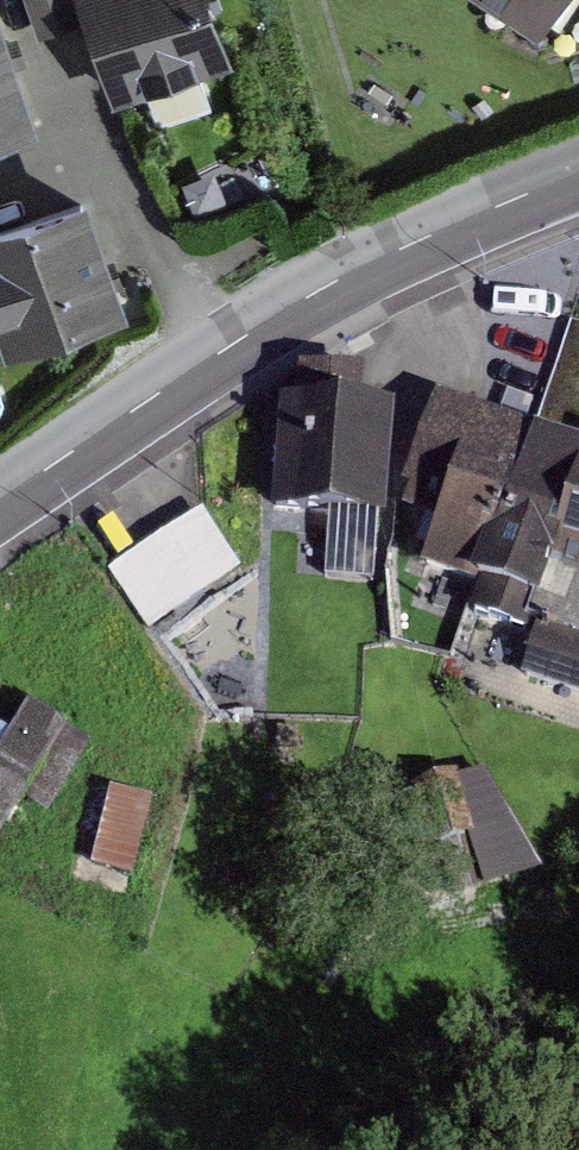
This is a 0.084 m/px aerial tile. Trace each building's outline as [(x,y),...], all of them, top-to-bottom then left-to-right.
[(49,121),(12,0),(1,0),(0,0),(0,135),(49,121)] [(249,38),(235,0),(93,0),(123,83),(249,38)] [(558,0),(539,0),(552,9),(558,0)] [(144,300),(100,177),(0,213),(0,311),(15,305),(28,341),(144,300)] [(568,311),(560,332),(518,316),(497,374),(539,389),(529,414),(436,380),(404,468),(430,478),(406,543),(540,592),(533,613),(578,630),(578,315),(568,311)] [(329,516),(386,519),(394,407),(362,404),(365,375),(280,391),(274,513),(329,516)] [(172,604),(241,563),(207,505),(138,546),(172,604)] [(13,842),(40,858),(63,817),(45,807),(64,773),(15,745),(0,772),(0,865),(13,842)] [(451,771),(486,883),(540,866),(505,754),(451,771)] [(381,887),(472,857),(445,777),(354,806),(381,887)] [(71,916),(128,931),(134,910),(140,886),(132,884),(143,842),(93,829),(71,916)]
